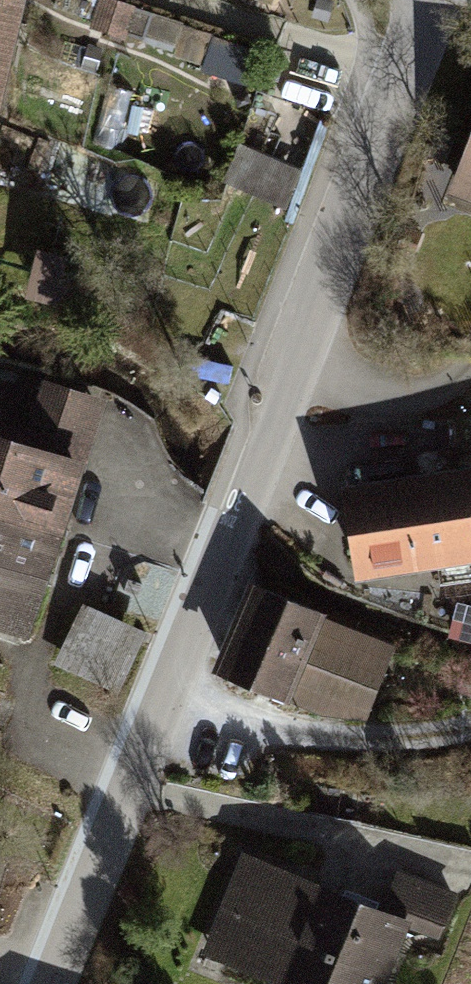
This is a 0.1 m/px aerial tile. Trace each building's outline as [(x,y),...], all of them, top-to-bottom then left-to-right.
[(22,18),(26,0),(0,0),(0,13),(22,18)] [(115,0),(90,0),(83,21),(117,32),(126,3),(115,0)] [(12,58),(22,18),(0,13),(0,55),(12,58)] [(2,98),(12,58),(0,55),(0,97),(2,98)] [(449,193),(470,202),(470,136),(449,193)] [(248,146),(231,188),(295,214),(312,172),(248,146)] [(61,540),(107,402),(42,381),(21,445),(0,438),(0,519),(61,540)] [(356,583),(470,565),(470,468),(341,488),(356,583)] [(61,540),(0,519),(0,634),(26,643),(61,540)] [(328,616),(249,584),(211,676),(288,707),(290,704),(323,717),(367,721),(397,648),(327,619),(328,616)] [(145,634),(82,605),(54,666),(117,695),(145,634)] [(242,852),(201,956),(274,983),(389,983),(410,929),(439,940),(457,894),(399,871),(385,908),(242,852)]
